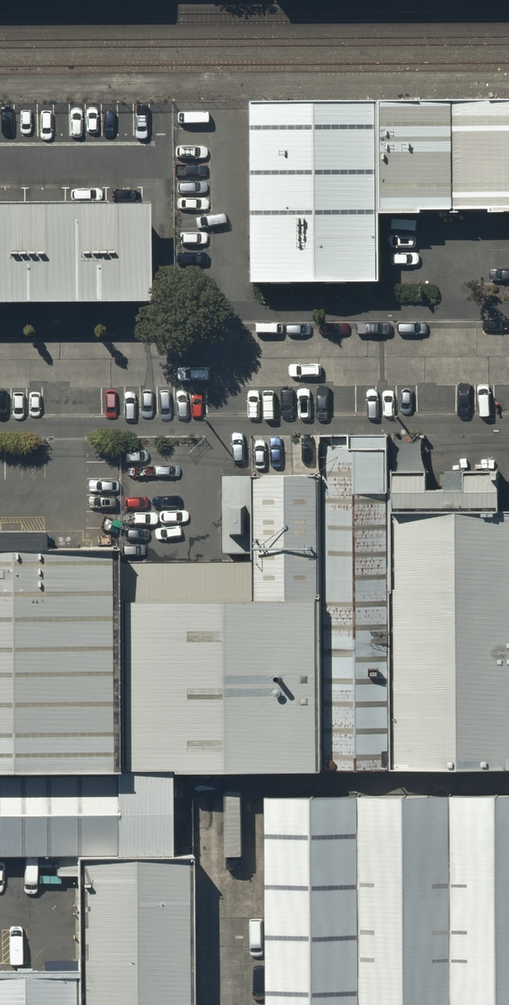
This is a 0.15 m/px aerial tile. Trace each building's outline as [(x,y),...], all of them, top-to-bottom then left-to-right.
[(395,96),(395,207),(508,206),(508,95),(395,96)] [(392,96),(263,97),(264,275),(392,275),(392,96)] [(0,197),(0,299),(163,299),(162,197),(0,197)] [(332,766),(405,765),(392,472),(388,437),(321,436),(322,472),(332,766)] [(392,472),(405,765),(508,763),(508,461),(392,472)] [(182,767),(332,766),(322,472),(265,466),(266,554),(124,555),(122,765),(182,767)] [(122,765),(124,555),(122,540),(54,542),(54,520),(0,516),(0,773),(122,765)] [(0,773),(0,852),(88,843),(105,828),(122,765),(0,773)] [(183,844),(182,767),(122,765),(105,828),(183,844)] [(273,795),(274,1004),(508,1004),(508,793),(273,795)] [(204,844),(183,844),(105,828),(88,843),(87,960),(88,1004),(204,1004),(204,844)] [(0,961),(0,1004),(88,1004),(87,960),(0,961)]
